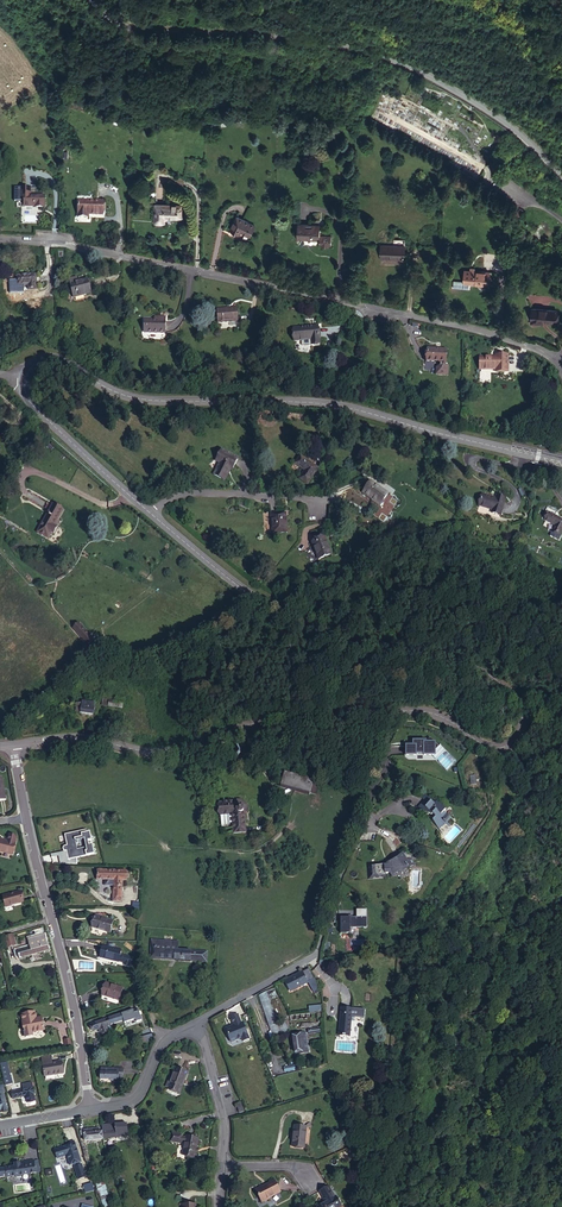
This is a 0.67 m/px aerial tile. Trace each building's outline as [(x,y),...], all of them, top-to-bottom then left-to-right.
[(44,208),(45,196),(24,196),(24,207),(39,207),(39,208),(44,208)] [(103,215),(104,202),(79,200),(78,217),(86,217),(86,214),(89,214),(103,215)] [(180,217),(181,206),(155,205),(155,222),(164,222),(164,219),(169,217),(180,217)] [(250,236),(255,226),(237,217),(230,230),(238,234),(239,231),(241,232),(250,236)] [(320,225),(320,220),(312,220),(311,225),(300,224),(298,224),(297,239),(319,240),(319,245),(322,245),(324,246),(326,246),(329,245),(331,246),(331,236),(319,236),(320,225)] [(405,259),(405,245),(405,240),(394,240),(394,245),(381,245),(380,258),(405,259)] [(477,266),(477,272),(465,270),(464,283),(488,285),(489,266),(477,266)] [(36,289),(35,276),(17,276),(18,285),(28,285),(29,289),(36,289)] [(88,279),(77,282),(76,278),(69,279),(73,297),(91,293),(88,279)] [(238,321),(237,308),(217,310),(218,322),(238,321)] [(556,322),(557,311),(532,309),(531,323),(542,324),(542,321),(556,322)] [(165,333),(166,317),(159,317),(159,320),(154,320),(147,320),(146,333),(165,333)] [(319,344),(318,326),(293,328),(294,341),(311,340),(311,345),(319,344)] [(445,363),(446,350),(427,349),(426,361),(440,362),(440,365),(437,367),(437,374),(447,375),(448,366),(445,366),(445,363)] [(507,371),(508,356),(497,356),(497,358),(480,357),(480,368),(496,369),(500,369),(500,371),(507,371)] [(232,469),(238,459),(221,450),(216,461),(220,463),(214,475),(224,480),(230,468),(232,469)] [(307,484),(318,468),(300,456),(295,464),(305,470),(299,478),(307,484)] [(380,488),(380,489),(370,482),(363,492),(375,501),(375,502),(380,506),(388,494),(383,491),(384,490),(380,488)] [(496,496),(495,499),(482,495),(479,506),(492,510),(496,511),(496,514),(501,515),(506,499),(496,496)] [(57,521),(63,510),(53,504),(40,527),(43,528),(40,533),(47,538),(50,532),(57,521)] [(272,533),(287,532),(286,513),(271,514),(272,533)] [(561,530),(561,520),(549,513),(545,520),(555,525),(553,530),(560,534),(561,530)] [(331,555),(325,538),(312,542),(318,559),(331,555)] [(87,643),(92,639),(81,627),(76,631),(87,643)] [(76,712),(92,714),(93,709),(94,709),(95,703),(83,701),(82,703),(77,703),(76,712)] [(437,743),(413,742),(413,746),(406,746),(406,756),(436,757),(437,743)] [(294,790),(309,795),(309,793),(313,780),(284,772),(280,785),(295,789),(294,790)] [(318,782),(313,780),(309,793),(315,795),(318,782)] [(237,802),(220,803),(221,825),(233,824),(234,833),(246,832),(244,813),(248,813),(248,809),(247,805),(244,802),(241,800),(237,800),(237,802)] [(446,810),(437,802),(436,803),(432,800),(422,810),(431,815),(432,814),(436,817),(432,820),(439,829),(445,822),(445,823),(450,817),(444,812),(446,810)] [(86,830),(65,835),(67,846),(75,841),(84,839),(86,847),(77,849),(77,858),(94,854),(92,844),(89,845),(88,841),(92,840),(93,839),(94,839),(94,838),(94,837),(93,836),(92,835),(91,835),(90,832),(86,833),(86,830)] [(0,839),(0,852),(12,855),(16,840),(14,840),(15,836),(9,835),(8,842),(4,841),(4,840),(0,839)] [(75,841),(67,846),(64,846),(63,847),(63,848),(63,849),(63,850),(64,851),(65,851),(66,851),(67,854),(69,864),(77,865),(77,858),(77,849),(75,841)] [(385,873),(394,872),(396,875),(408,867),(408,869),(415,865),(411,858),(406,861),(401,853),(389,861),(391,863),(387,866),(385,866),(384,864),(368,866),(369,877),(385,876),(385,873)] [(67,854),(58,856),(60,864),(69,864),(67,854)] [(126,880),(126,871),(103,870),(101,869),(99,869),(97,870),(97,879),(115,880),(114,891),(113,891),(113,897),(121,898),(122,880),(126,880)] [(11,894),(11,893),(3,895),(5,906),(23,902),(21,892),(11,894)] [(356,919),(348,919),(348,926),(340,926),(340,933),(350,933),(350,928),(365,928),(365,910),(356,910),(356,919)] [(110,933),(113,921),(96,916),(92,927),(110,933)] [(19,958),(48,950),(44,934),(28,939),(30,947),(17,950),(19,958)] [(13,935),(4,937),(7,947),(16,945),(13,935)] [(155,958),(174,960),(191,961),(201,961),(202,952),(178,950),(179,942),(157,941),(155,958)] [(100,957),(119,962),(121,950),(103,946),(100,957)] [(313,992),(319,988),(309,969),(285,981),(290,991),(308,982),(313,992)] [(119,1000),(122,988),(106,983),(102,995),(119,1000)] [(285,1021),(274,989),(266,991),(258,996),(273,1037),(289,1031),(285,1021)] [(349,1037),(352,1008),(342,1007),(339,1036),(349,1037)] [(22,1021),(25,1037),(32,1036),(32,1032),(44,1030),(42,1020),(36,1021),(35,1012),(22,1014),(23,1021),(22,1021)] [(109,1032),(107,1026),(128,1019),(127,1015),(128,1014),(127,1012),(122,1014),(112,1017),(113,1017),(92,1024),(94,1030),(99,1029),(100,1032),(102,1032),(102,1034),(109,1032)] [(233,1025),(234,1026),(231,1027),(230,1026),(225,1028),(231,1042),(242,1038),(243,1041),(249,1039),(243,1022),(241,1023),(238,1014),(230,1017),(233,1025)] [(151,1034),(141,1037),(142,1043),(153,1040),(151,1034)] [(293,1036),(295,1053),(308,1051),(306,1034),(293,1036)] [(51,1055),(42,1057),(45,1076),(62,1073),(61,1061),(52,1063),(51,1055)] [(179,1093),(187,1072),(176,1067),(171,1082),(168,1081),(166,1087),(168,1088),(179,1093)] [(100,1079),(118,1080),(123,1080),(123,1069),(101,1068),(100,1079)] [(311,1076),(302,1079),(304,1082),(307,1094),(315,1091),(311,1076)] [(285,1088),(289,1099),(307,1094),(304,1082),(285,1088)] [(23,1089),(11,1092),(13,1099),(34,1094),(31,1083),(22,1085),(23,1089)] [(102,1131),(103,1139),(128,1136),(127,1124),(102,1125),(102,1131)] [(292,1146),(304,1147),(306,1127),(295,1126),(292,1146)] [(85,1141),(103,1139),(102,1131),(99,1131),(98,1128),(83,1130),(85,1141)] [(194,1158),(198,1139),(186,1136),(186,1138),(181,1137),(181,1136),(172,1134),(171,1141),(180,1143),(180,1142),(185,1143),(183,1155),(194,1158)] [(70,1145),(54,1150),(57,1158),(66,1155),(70,1165),(74,1164),(78,1179),(86,1177),(82,1164),(81,1164),(80,1162),(81,1162),(75,1143),(70,1145)] [(0,1168),(0,1177),(6,1177),(16,1176),(16,1177),(22,1177),(21,1175),(28,1174),(36,1173),(34,1160),(19,1162),(19,1163),(14,1164),(14,1167),(0,1168)] [(263,1187),(262,1187),(256,1190),(262,1202),(269,1198),(268,1198),(280,1192),(274,1181),(263,1187)] [(319,1191),(325,1202),(317,1206),(340,1206),(341,1206),(336,1196),(334,1197),(328,1186),(319,1191)]
